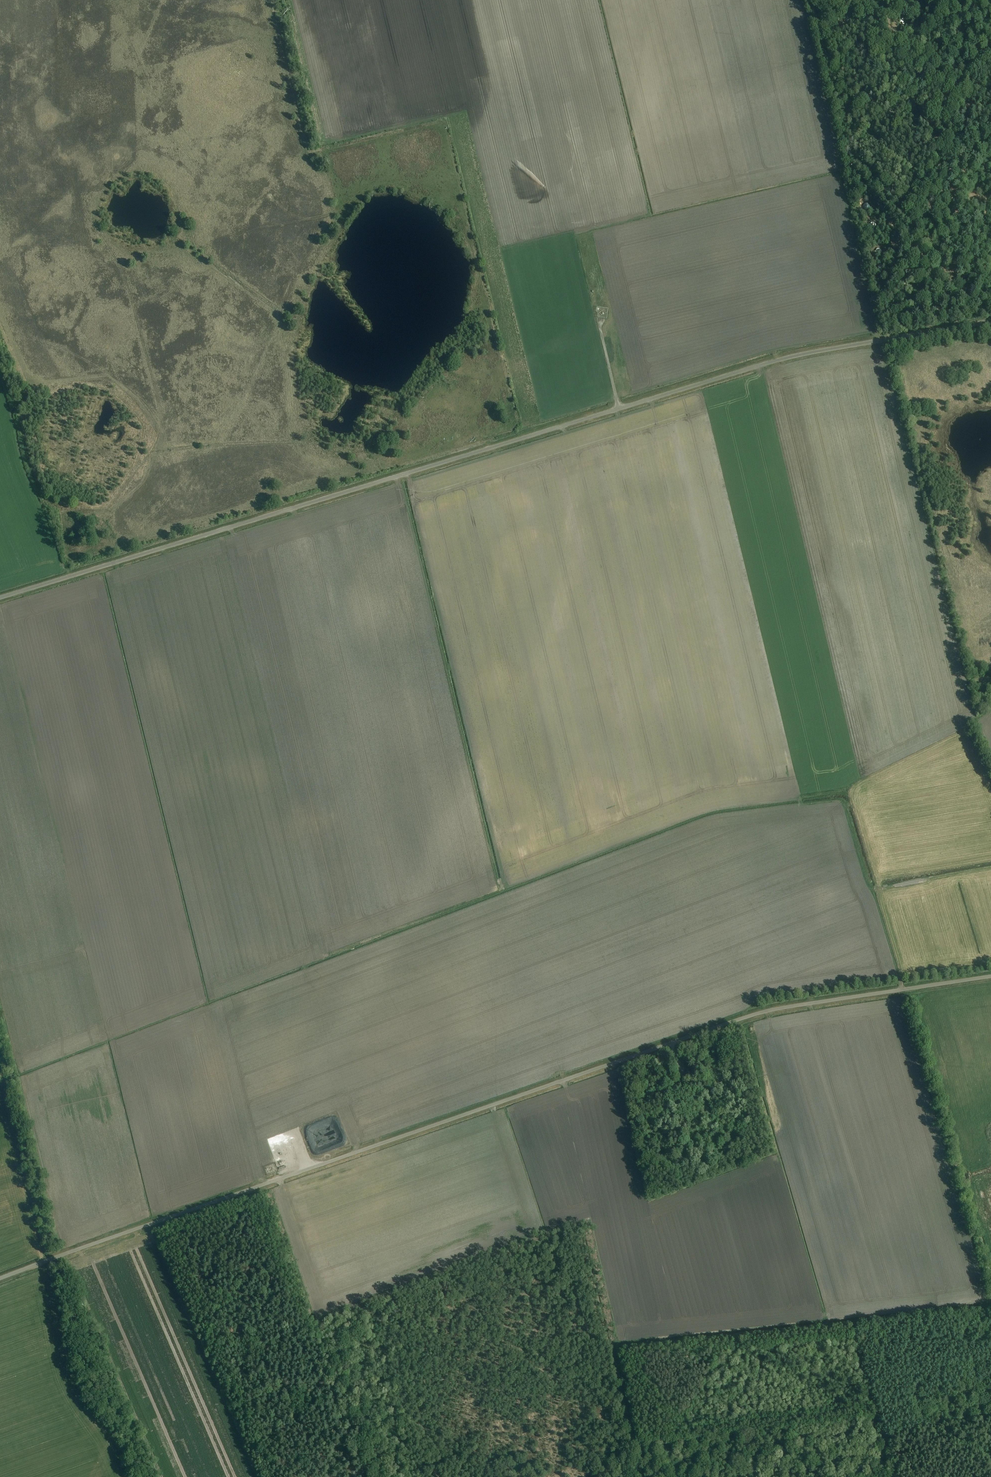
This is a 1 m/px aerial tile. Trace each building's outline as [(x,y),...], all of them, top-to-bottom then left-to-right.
[(974,106),(963,101),(961,108),(972,112),(974,106)]
